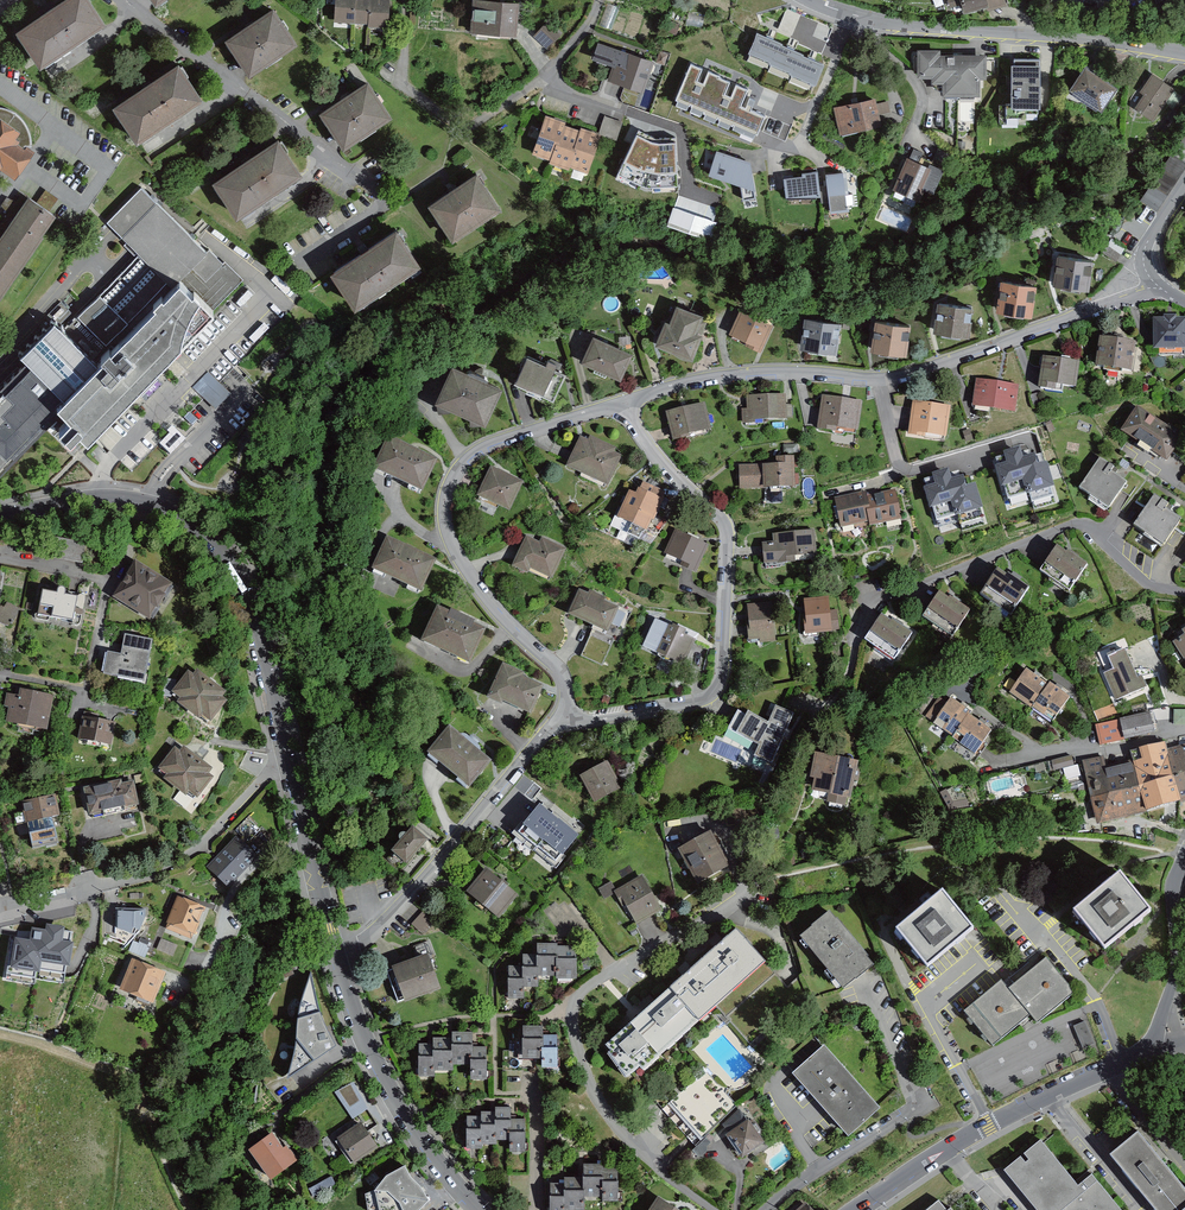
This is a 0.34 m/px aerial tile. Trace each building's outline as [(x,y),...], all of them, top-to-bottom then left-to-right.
[(20,33),(42,66),(105,24),(89,0),(69,0),(20,33)] [(354,21),(355,0),(337,0),(336,20),(354,21)] [(370,22),(371,0),(355,0),(354,21),(370,22)] [(370,22),(370,25),(388,26),(390,0),(371,0),(370,22)] [(951,5),(965,1),(967,9),(988,3),(990,9),(996,7),(1006,4),(1005,0),(949,0),(951,5)] [(517,5),(474,2),(472,32),(515,36),(517,5)] [(253,27),(231,43),(253,75),(298,44),(276,12),(253,27)] [(681,24),(672,20),(667,30),(676,34),(681,24)] [(562,36),(548,22),(534,36),(548,49),(562,36)] [(782,45),(757,35),(750,54),(770,62),(769,64),(792,73),(791,75),(816,85),(823,66),(802,58),(803,55),(781,47),(782,45)] [(654,60),(598,40),(592,58),(614,66),(610,79),(644,91),(654,60)] [(942,50),(922,50),(923,75),(937,75),(937,80),(947,80),(947,93),(982,92),(982,75),(989,75),(989,54),(942,55),(942,50)] [(669,54),(660,51),(658,55),(656,61),(664,64),(669,54)] [(1016,65),(1013,64),(1012,104),(1002,104),(1002,126),(1027,126),(1027,121),(1041,121),(1041,60),(1016,60),(1016,65)] [(696,81),(701,68),(692,64),(677,101),(757,134),(764,116),(751,111),(755,101),(750,99),(745,110),(740,108),(747,90),(737,86),(731,98),(723,95),(729,81),(709,73),(704,85),(696,81)] [(180,68),(117,110),(139,143),(202,100),(180,68)] [(1118,89),(1087,68),(1073,90),(1104,111),(1118,89)] [(1172,90),(1154,77),(1143,93),(1147,96),(1138,110),(1151,119),(1172,90)] [(368,80),(322,111),(345,144),(390,113),(368,80)] [(852,101),(834,106),(840,131),(881,122),(878,112),(889,110),(886,100),(876,102),(875,96),(852,101)] [(2,162),(18,173),(35,148),(27,143),(28,141),(34,142),(34,134),(33,128),(30,122),(26,118),(23,113),(18,110),(13,107),(8,105),(2,103),(0,103),(0,165),(2,162)] [(534,151),(552,158),(563,125),(564,123),(546,116),(534,151)] [(623,122),(605,117),(599,134),(618,140),(623,122)] [(581,132),(563,125),(552,158),(551,161),(569,167),(570,164),(581,132)] [(582,129),(581,132),(570,164),(588,170),(601,135),(582,129)] [(651,137),(638,130),(618,168),(646,182),(678,180),(676,137),(661,139),(651,137)] [(276,135),(213,177),(235,210),(298,168),(276,135)] [(722,179),(737,185),(741,203),(759,199),(751,161),(716,149),(707,174),(722,179)] [(924,154),(916,150),(912,159),(910,158),(897,187),(922,199),(928,187),(937,192),(953,156),(940,150),(932,168),(920,162),(924,154)] [(1173,153),(1141,201),(1157,211),(1184,169),(1184,161),(1173,153)] [(476,170),(431,201),(453,233),(499,202),(476,170)] [(819,171),(804,173),(805,176),(786,178),(787,197),(823,196),(819,171)] [(844,173),(827,175),(831,210),(848,208),(844,173)] [(142,187),(108,223),(140,254),(72,324),(61,313),(22,352),(29,359),(1,388),(0,387),(0,475),(62,411),(90,437),(242,282),(225,265),(215,275),(199,259),(208,251),(193,236),(142,187)] [(721,210),(683,197),(672,228),(710,242),(721,210)] [(30,200),(0,244),(0,298),(55,217),(30,200)] [(397,226),(334,268),(335,270),(356,301),(419,259),(397,226)] [(1125,249),(1111,240),(1103,251),(1117,261),(1125,249)] [(1090,259),(1059,255),(1055,284),(1086,289),(1090,259)] [(1039,289),(1008,285),(1004,314),(1035,318),(1039,289)] [(975,308),(944,304),(940,333),(971,337),(975,308)] [(702,318),(679,308),(672,326),(668,324),(659,345),(693,358),(702,337),(695,334),(702,318)] [(772,326),(742,312),(732,334),(749,342),(748,345),(760,351),(772,326)] [(1156,320),(1156,347),(1184,347),(1184,320),(1175,320),(1175,317),(1170,317),(1166,317),(1166,320),(1156,320)] [(840,324),(810,320),(806,349),(836,353),(840,324)] [(911,327),(881,323),(877,352),(908,356),(911,327)] [(1133,342),(1103,337),(1098,366),(1129,371),(1133,342)] [(632,356),(594,339),(584,362),(621,379),(629,361),(632,356)] [(1077,364),(1044,358),(1039,387),(1054,390),(1056,383),(1074,386),(1077,364)] [(545,367),(527,359),(515,383),(553,400),(564,376),(553,371),(557,365),(548,361),(545,367)] [(500,390),(451,368),(435,403),(484,425),(500,390)] [(193,387),(216,409),(231,394),(208,371),(193,387)] [(1000,385),(981,382),(977,408),(1016,414),(1020,388),(1000,385)] [(786,397),(749,399),(750,412),(745,412),(745,425),(756,424),(756,421),(787,420),(786,397)] [(845,402),(825,399),(823,417),(821,430),(837,433),(838,429),(860,432),(863,404),(845,402)] [(952,410),(917,405),(912,436),(928,438),(928,435),(948,438),(952,410)] [(705,406),(669,415),(673,430),(675,439),(711,430),(705,406)] [(1169,430),(1138,409),(1123,430),(1167,460),(1183,436),(1170,427),(1169,430)] [(582,441),(571,466),(609,484),(621,459),(613,456),(615,451),(592,441),(590,445),(582,441)] [(435,463),(388,442),(375,469),(423,491),(435,463)] [(1007,456),(987,462),(998,498),(1034,487),(1037,495),(1050,491),(1043,467),(1032,470),(1028,460),(1011,466),(1007,456)] [(769,467),(742,468),(743,488),(768,488),(768,486),(797,485),(797,457),(780,457),(781,463),(768,463),(769,467)] [(1114,467),(1100,458),(1079,489),(1109,509),(1127,483),(1111,472),(1114,467)] [(522,484),(492,470),(481,494),(511,508),(522,484)] [(937,470),(917,477),(928,512),(964,501),(966,509),(980,505),(972,481),(961,485),(958,475),(940,480),(937,470)] [(632,495),(622,519),(649,530),(653,520),(655,521),(665,497),(644,488),(639,499),(632,495)] [(894,491),(865,497),(870,519),(871,524),(899,517),(894,491)] [(841,525),(870,519),(865,497),(864,493),(836,499),(841,525)] [(1169,504),(1155,495),(1134,526),(1164,546),(1182,519),(1166,509),(1169,504)] [(816,531),(778,534),(778,543),(766,544),(768,569),(781,568),(780,560),(797,559),(797,552),(818,551),(816,531)] [(708,547),(677,534),(669,554),(686,561),(684,566),(698,572),(708,547)] [(435,563),(387,541),(374,569),(422,591),(435,563)] [(528,541),(516,565),(529,571),(531,567),(552,577),(564,553),(543,543),(541,548),(528,541)] [(51,558),(83,563),(86,547),(54,542),(51,558)] [(1060,543),(1040,570),(1070,592),(1090,565),(1060,543)] [(20,553),(35,555),(36,546),(21,544),(20,553)] [(173,585),(138,564),(117,598),(152,620),(173,585)] [(1001,568),(981,595),(1011,617),(1031,589),(1001,568)] [(571,616),(595,626),(581,657),(603,667),(616,640),(620,642),(634,609),(606,596),(606,595),(592,589),(591,592),(584,588),(571,616)] [(942,591),(922,619),(952,641),(972,613),(942,591)] [(79,600),(66,597),(66,595),(66,594),(65,593),(63,592),(62,592),(60,593),(59,594),(58,595),(44,592),(39,617),(74,624),(79,600)] [(827,599),(805,602),(807,618),(804,618),(806,635),(836,632),(834,615),(828,616),(827,599)] [(10,602),(7,607),(3,605),(0,610),(0,618),(12,626),(22,609),(10,602)] [(773,605),(751,607),(753,622),(750,622),(752,638),(763,637),(763,642),(776,641),(773,605)] [(484,633),(437,611),(424,639),(471,661),(484,633)] [(885,611),(865,638),(895,660),(915,633),(885,611)] [(654,623),(644,648),(684,664),(694,640),(684,636),(686,631),(674,627),(673,631),(654,623)] [(154,640),(126,634),(122,654),(109,652),(104,674),(146,682),(154,640)] [(1175,645),(1184,662),(1184,639),(1175,645)] [(1125,651),(1108,658),(1114,672),(1106,676),(1118,703),(1143,692),(1148,690),(1143,678),(1138,680),(1125,651)] [(523,677),(504,669),(491,698),(502,704),(504,700),(529,712),(531,713),(542,689),(522,680),(523,677)] [(1034,708),(1049,685),(1027,670),(1012,692),(1034,708)] [(224,693),(199,674),(195,678),(190,674),(176,693),(184,699),(181,703),(200,717),(203,713),(212,719),(225,701),(221,697),(224,693)] [(1050,684),(1049,685),(1034,708),(1054,721),(1070,698),(1050,684)] [(53,696),(20,690),(19,697),(7,695),(5,706),(10,707),(7,721),(46,729),(53,696)] [(935,721),(955,735),(970,713),(973,710),(953,696),(935,721)] [(1155,730),(1148,699),(1119,705),(1123,721),(1097,727),(1102,748),(1129,741),(1128,736),(1155,730)] [(747,719),(738,714),(729,732),(761,747),(756,759),(773,768),(796,718),(776,708),(769,723),(759,719),(749,714),(747,719)] [(1158,709),(1158,717),(1175,717),(1175,724),(1184,724),(1184,709),(1158,709)] [(993,729),(970,713),(955,735),(977,751),(993,729)] [(115,727),(84,721),(80,741),(111,747),(115,727)] [(491,761),(450,728),(431,752),(471,785),(491,761)] [(1087,765),(1091,780),(1098,809),(1101,821),(1160,806),(1183,800),(1184,800),(1184,748),(1171,751),(1168,741),(1134,750),(1137,762),(1107,769),(1105,761),(1087,765)] [(211,769),(186,750),(182,755),(177,751),(163,770),(171,776),(168,780),(187,794),(190,790),(198,796),(212,778),(208,774),(211,769)] [(1073,753),(1054,757),(1057,767),(1076,763),(1073,753)] [(858,765),(818,758),(814,780),(818,781),(816,792),(829,795),(827,808),(844,811),(846,799),(851,800),(858,765)] [(617,781),(608,763),(583,776),(595,802),(620,790),(616,782),(617,781)] [(122,789),(88,796),(93,820),(139,810),(135,790),(123,793),(122,789)] [(55,793),(23,799),(27,818),(58,812),(55,793)] [(562,856),(579,836),(540,804),(524,824),(562,856)] [(248,820),(237,832),(250,844),(261,832),(248,820)] [(427,842),(415,831),(396,852),(409,863),(427,842)] [(712,833),(685,848),(703,881),(730,866),(712,833)] [(259,858),(237,838),(206,870),(227,891),(259,858)] [(489,871),(471,891),(499,916),(517,895),(489,871)] [(1153,912),(1121,872),(1074,910),(1106,950),(1153,912)] [(646,876),(620,890),(627,902),(631,899),(642,919),(664,908),(646,876)] [(604,897),(616,893),(613,883),(601,887),(604,897)] [(896,928),(928,968),(976,930),(944,890),(896,928)] [(204,908),(179,898),(167,929),(192,939),(204,908)] [(118,909),(117,928),(131,934),(133,928),(140,931),(146,919),(146,909),(118,909)] [(437,922),(425,911),(414,924),(426,934),(437,922)] [(874,965),(830,912),(801,937),(845,990),(874,965)] [(27,942),(12,939),(8,970),(37,974),(38,964),(67,968),(70,944),(61,942),(63,928),(44,925),(43,932),(29,930),(27,942)] [(692,970),(673,986),(702,1018),(768,961),(740,929),(724,942),(692,970)] [(163,941),(158,953),(175,959),(180,947),(163,941)] [(151,950),(135,943),(131,952),(147,959),(151,950)] [(539,974),(559,974),(559,947),(559,944),(539,944),(539,955),(539,974)] [(578,947),(559,947),(559,974),(559,977),(578,977),(578,947)] [(440,989),(428,955),(397,966),(389,969),(400,1002),(440,989)] [(525,967),(525,985),(540,985),(539,974),(539,955),(525,955),(525,967)] [(1075,995),(1065,983),(1047,961),(1011,990),(1003,981),(965,1012),(994,1047),(1032,1016),(1039,1024),(1075,995)] [(168,977),(133,963),(121,994),(155,1008),(168,977)] [(329,1023),(320,997),(314,966),(312,966),(303,994),(298,1008),(296,1037),(286,1083),(343,1047),(329,1023)] [(525,985),(525,967),(509,967),(510,997),(525,997),(525,985)] [(702,1018),(673,986),(660,998),(638,1016),(622,1030),(603,1046),(629,1076),(640,1067),(643,1070),(702,1018)] [(184,992),(174,1009),(182,1013),(192,996),(184,992)] [(1083,1047),(1095,1042),(1086,1021),(1075,1026),(1083,1047)] [(524,1054),(543,1054),(543,1035),(543,1026),(524,1026),(524,1054)] [(454,1040),(454,1063),(473,1063),(473,1049),(473,1034),(454,1034),(454,1040)] [(558,1035),(543,1035),(543,1054),(543,1063),(558,1063),(558,1035)] [(435,1046),(435,1069),(454,1069),(454,1063),(454,1040),(435,1040),(435,1046)] [(435,1074),(435,1069),(435,1046),(421,1046),(421,1074),(435,1074)] [(824,1106),(842,1127),(849,1135),(881,1108),(826,1046),(795,1074),(824,1106)] [(488,1049),(473,1049),(473,1063),(473,1077),(488,1078),(488,1049)] [(703,1135),(738,1104),(707,1070),(672,1101),(703,1135)] [(370,1109),(355,1083),(337,1093),(355,1120),(370,1109)] [(724,1122),(729,1129),(748,1116),(740,1107),(724,1122)] [(496,1108),(496,1114),(496,1136),(515,1136),(515,1123),(516,1108),(496,1108)] [(483,1113),(483,1120),(482,1143),(496,1143),(496,1136),(496,1114),(483,1113)] [(748,1116),(729,1129),(728,1130),(743,1151),(763,1137),(749,1116),(748,1116)] [(482,1143),(483,1120),(468,1120),(468,1148),(482,1148),(482,1143)] [(531,1123),(515,1123),(515,1136),(515,1151),(530,1151),(531,1123)] [(375,1149),(360,1127),(337,1142),(352,1165),(375,1149)] [(1184,1209),(1184,1186),(1139,1132),(1112,1155),(1157,1209),(1184,1209)] [(274,1136),(253,1151),(273,1179),(297,1162),(288,1149),(285,1152),(274,1136)] [(712,1142),(707,1136),(693,1149),(698,1155),(703,1155),(708,1151),(708,1146),(712,1142)] [(1006,1168),(1041,1209),(1124,1209),(1094,1174),(1081,1185),(1043,1138),(1006,1168)] [(407,1164),(389,1174),(376,1191),(360,1197),(364,1209),(423,1209),(432,1199),(424,1186),(413,1175),(407,1164)] [(585,1166),(585,1180),(585,1192),(603,1192),(603,1170),(604,1166),(585,1166)] [(619,1170),(603,1170),(603,1192),(603,1197),(618,1197),(619,1170)] [(565,1180),(565,1186),(565,1205),(584,1205),(585,1192),(585,1180),(565,1180)] [(565,1186),(550,1186),(550,1209),(565,1209),(565,1205),(565,1186)] [(659,1199),(652,1209),(676,1209),(659,1199)] [(953,1207),(950,1209),(945,1204),(941,1199),(928,1209),(956,1209),(953,1207)] [(807,1201),(797,1209),(815,1209),(807,1201)]
